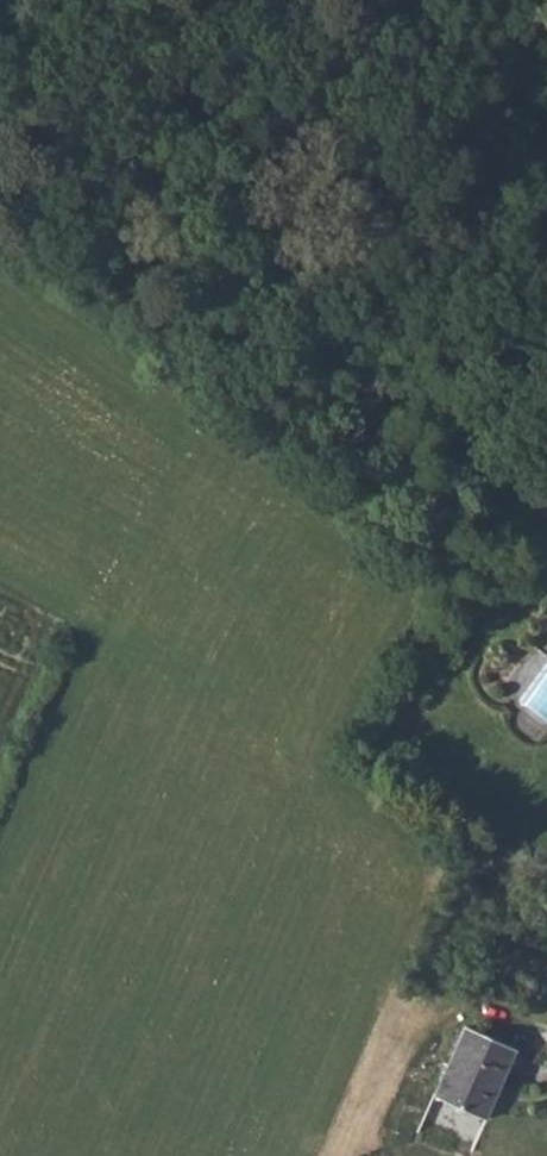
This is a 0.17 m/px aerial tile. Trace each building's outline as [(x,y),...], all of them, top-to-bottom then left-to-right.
[(465,1027),(434,1096),(486,1120),(518,1050),(465,1027)]
